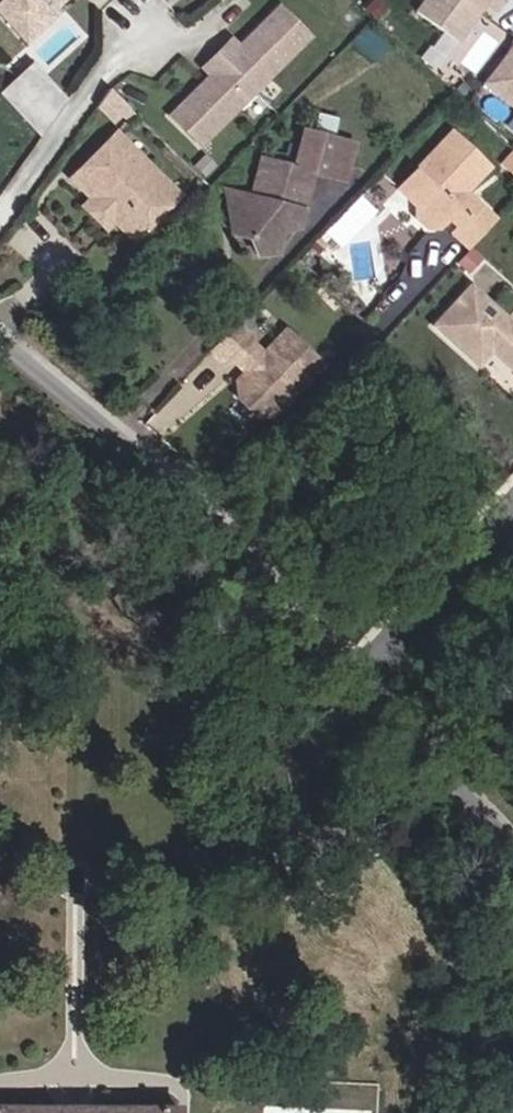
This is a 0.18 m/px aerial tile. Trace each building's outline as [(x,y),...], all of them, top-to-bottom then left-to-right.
[(50,2),(53,6),(60,0),(2,0),(0,2),(0,19),(22,43),(49,18),(42,10),(50,2)] [(413,16),(453,45),(481,5),(494,14),(504,0),(424,0),(413,16)] [(282,9),(241,48),(207,79),(168,116),(199,149),(314,42),(282,9)] [(231,37),(198,69),(207,79),(241,48),(231,37)] [(478,87),(512,114),(512,51),(509,48),(478,87)] [(69,101),(31,61),(0,91),(0,93),(37,132),(69,101)] [(115,124),(130,110),(111,91),(97,105),(115,124)] [(244,211),(226,213),(229,236),(243,236),(251,257),(275,260),(280,231),(299,233),(311,175),(346,182),(353,146),(332,141),(337,122),(316,118),(312,136),(303,134),(293,168),(262,161),(253,199),(251,207),(244,211)] [(88,199),(134,242),(181,193),(114,131),(68,180),(88,199)] [(450,131),(394,189),(413,206),(413,219),(426,230),(436,231),(448,218),(448,204),(455,197),(468,192),(490,170),(450,131)] [(506,148),(496,160),(512,177),(512,155),(506,148)] [(251,207),(253,199),(224,192),(226,213),(244,211),(251,207)] [(458,227),(479,204),(468,192),(455,197),(448,204),(448,218),(458,227)] [(113,224),(88,199),(80,207),(106,233),(113,224)] [(458,227),(450,235),(466,250),(495,219),(479,204),(458,227)] [(435,329),(477,367),(490,352),(512,372),(512,313),(502,325),(466,294),(435,329)] [(244,350),(247,347),(231,332),(206,359),(222,374),(228,368),(244,350)] [(270,422),(317,372),(281,338),(258,363),(258,375),(254,379),(242,380),(233,390),(235,406),(253,423),(270,422)] [(258,375),(258,363),(244,350),(228,368),(242,380),(254,379),(258,375)]
